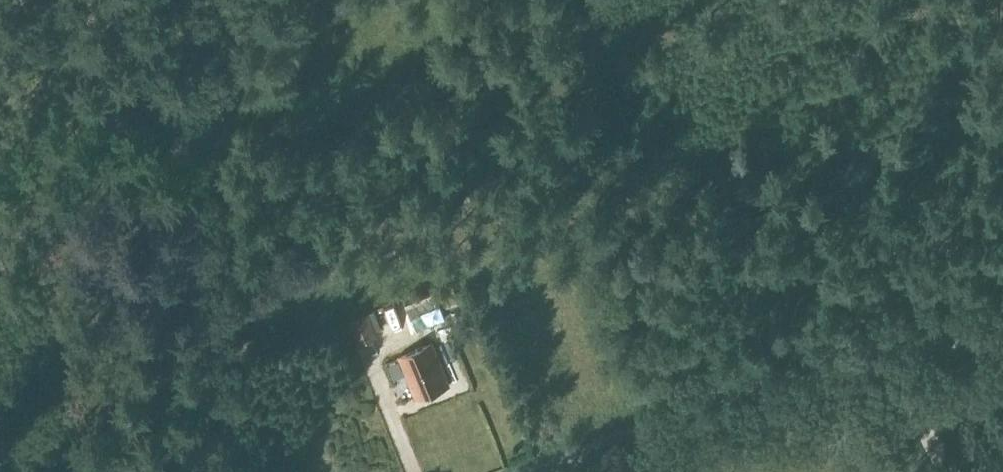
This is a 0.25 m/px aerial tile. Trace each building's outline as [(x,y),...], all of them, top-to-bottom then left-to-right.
[(424,293),(399,296),(402,317),(427,314),(424,293)] [(383,306),(387,321),(401,318),(397,303),(383,306)] [(348,320),(357,342),(376,335),(368,312),(348,320)] [(447,384),(432,345),(401,357),(416,396),(447,384)]
